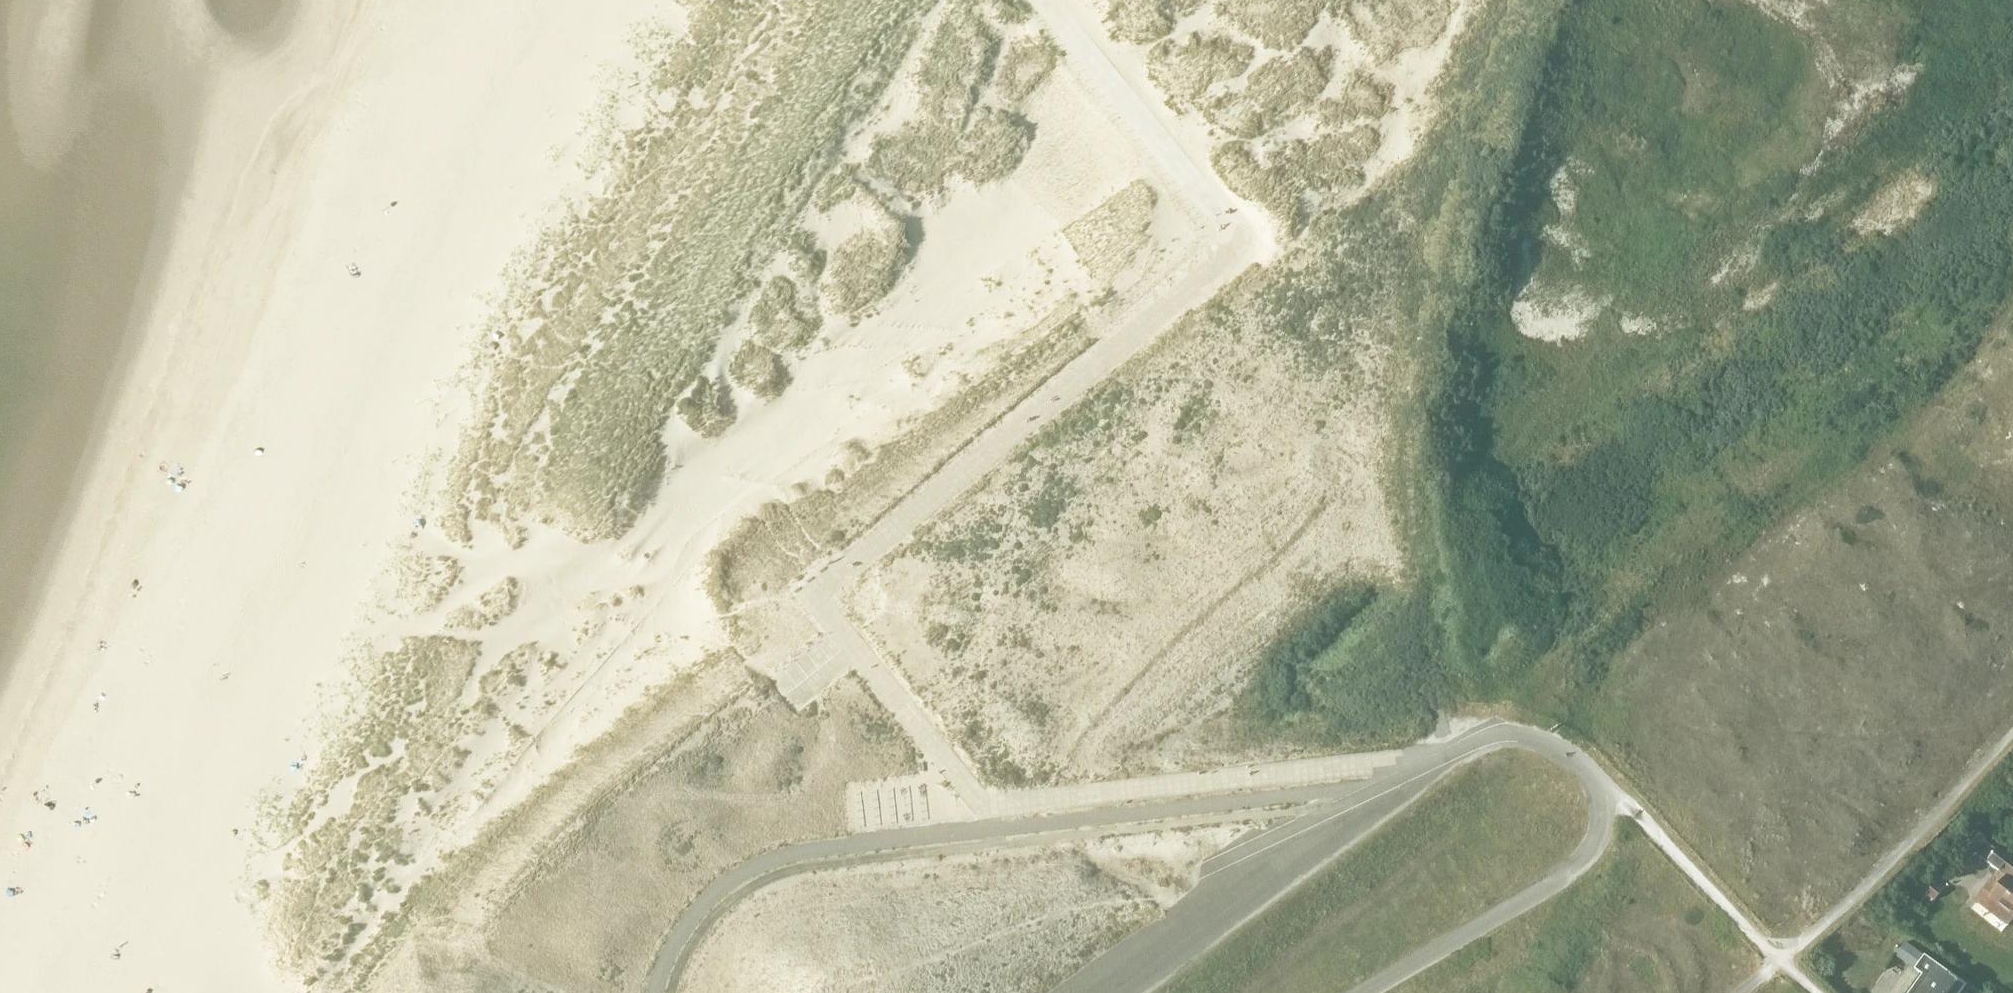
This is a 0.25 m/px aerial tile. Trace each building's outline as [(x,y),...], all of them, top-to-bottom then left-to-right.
[(2012,882),(2012,859),(1997,847),(1995,851),(1984,843),(1987,839),(1974,830),(1956,852),(1969,862),(1975,854),(1986,863),(1985,864),(2005,878),(1988,899),(2012,918),(2012,882)] [(1930,880),(1920,891),(1933,901),(1942,890),(1930,880)] [(1911,992),(1962,992),(1966,988),(1948,974),(1904,943),(1895,956),(1915,971),(1923,976),(1911,992)]
